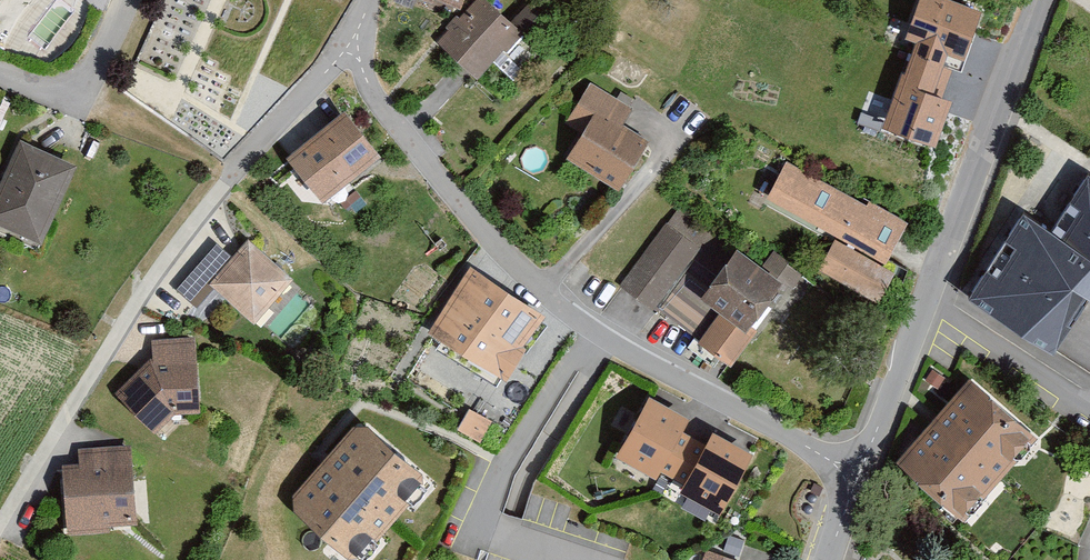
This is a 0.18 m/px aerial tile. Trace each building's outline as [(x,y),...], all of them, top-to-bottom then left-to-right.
[(455,15),(459,0),(405,0),(455,15)] [(517,36),(479,0),(435,46),(473,82),(517,36)] [(943,0),(920,0),(905,39),(915,42),(884,127),(932,145),(947,106),(938,103),(951,67),(958,69),(979,13),(943,0)] [(613,195),(644,150),(619,133),(629,111),(590,89),(567,128),(577,136),(561,164),(613,195)] [(307,199),(368,152),(342,117),(281,167),(307,199)] [(17,145),(0,184),(0,232),(38,248),(72,169),(17,145)] [(902,226),(783,166),(762,207),(881,267),(902,226)] [(974,298),(1050,346),(1081,297),(1089,303),(1089,178),(1085,175),(1045,240),(1020,225),(974,298)] [(757,272),(678,214),(618,292),(726,374),(802,278),(771,255),(757,272)] [(206,294),(248,332),(290,285),(242,242),(225,261),(213,250),(176,291),(194,308),(206,294)] [(889,280),(833,247),(815,277),(871,309),(889,280)] [(535,317),(465,270),(424,338),(502,384),(535,317)] [(146,365),(111,397),(154,437),(167,424),(192,424),(189,344),(147,343),(146,365)] [(887,471),(946,529),(1027,448),(969,389),(887,471)] [(652,403),(622,457),(719,511),(748,459),(713,439),(708,447),(681,432),(686,422),(652,403)] [(358,434),(286,515),(343,559),(360,559),(426,488),(358,434)] [(78,464),(62,465),(67,536),(111,533),(110,527),(137,526),(132,445),(77,449),(78,464)]
